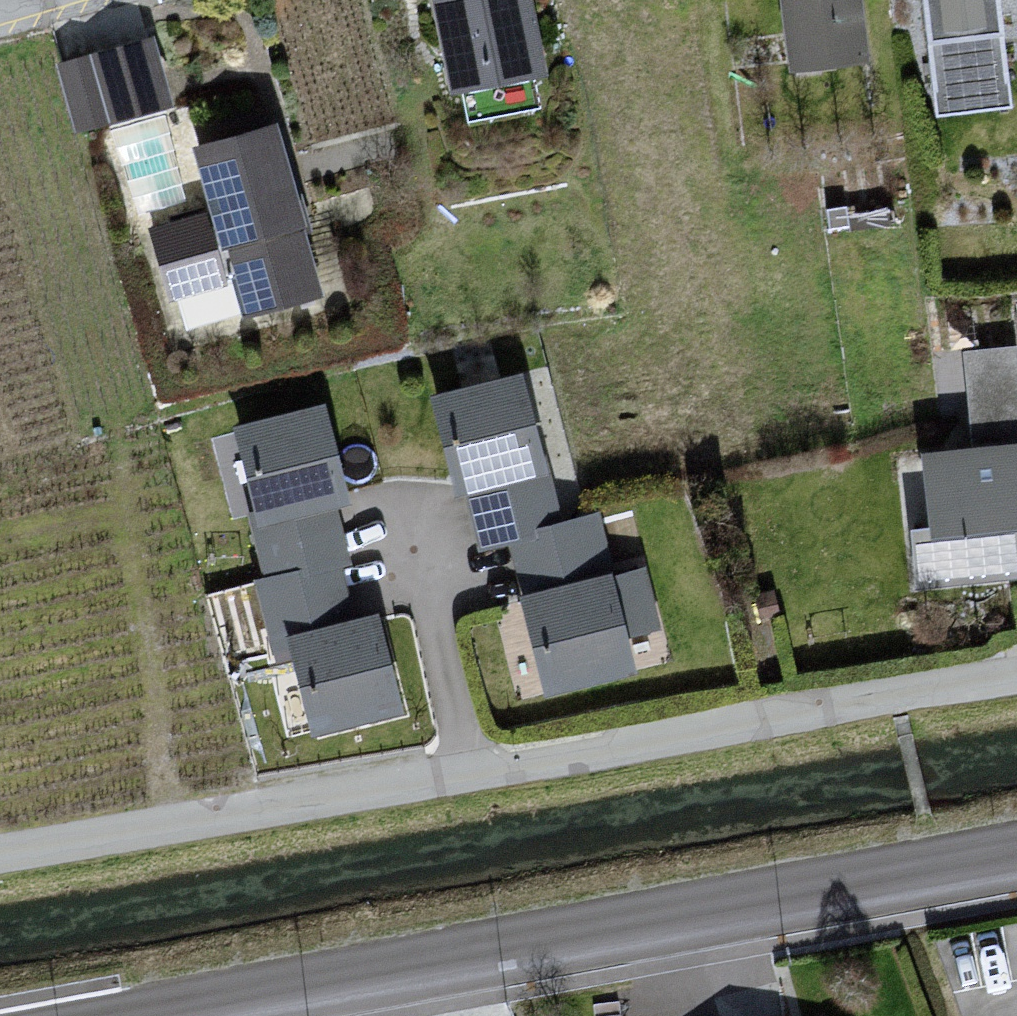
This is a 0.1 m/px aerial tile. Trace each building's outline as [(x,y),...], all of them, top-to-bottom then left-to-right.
[(450,92),(545,74),(531,0),(432,0),(450,92)] [(786,70),(866,59),(858,0),(776,0),(786,70)] [(937,117),(1011,107),(998,0),(922,0),(937,117)] [(149,47),(51,68),(68,137),(167,113),(149,47)] [(193,151),(237,319),(316,302),(271,131),(193,151)] [(514,377),(427,401),(472,568),(501,560),(541,704),(632,679),(621,637),(654,628),(639,572),(613,579),(596,516),(555,527),(514,377)] [(325,399),(222,425),(264,587),(253,587),(271,656),(282,653),(306,744),(410,717),(378,597),(361,601),(339,516),(354,512),(325,399)] [(916,460),(920,534),(904,534),(913,591),(1016,588),(1016,451),(916,460)]
